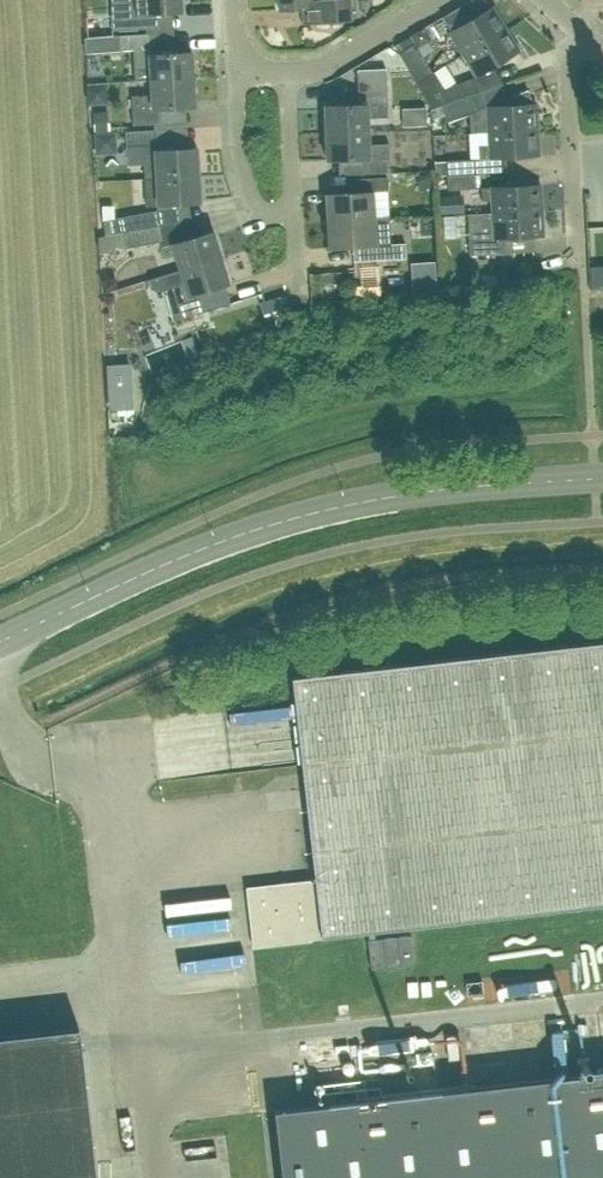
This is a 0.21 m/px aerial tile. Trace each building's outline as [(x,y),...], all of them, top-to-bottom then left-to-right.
[(134,4),(110,5),(111,31),(150,29),(149,15),(180,13),(179,0),(134,0),(134,4)] [(278,11),(313,9),(314,23),(350,21),(349,0),(277,0),(278,11)] [(449,32),(463,54),(504,30),(490,7),(449,32)] [(504,30),(463,54),(476,76),(517,52),(504,30)] [(149,49),(148,34),(85,38),(86,52),(149,49)] [(431,73),(414,44),(398,54),(415,83),(431,73)] [(150,81),(192,79),(190,52),(148,54),(148,50),(133,51),(134,71),(149,70),(150,81)] [(192,79),(150,81),(150,95),(130,96),(132,125),(161,123),(160,109),(193,107),(192,79)] [(440,106),(441,106),(472,94),(467,80),(431,93),(436,107),(440,106)] [(325,133),(367,132),(366,119),(387,118),(385,84),(356,85),(357,104),(324,106),(325,133)] [(487,133),(535,130),(533,104),(531,104),(526,93),(505,100),(505,106),(486,107),(487,133)] [(472,94),(441,106),(446,121),(478,110),(472,94)] [(414,110),(416,126),(437,123),(434,107),(414,110)] [(109,130),(108,109),(93,110),(94,131),(109,130)] [(144,178),(197,175),(196,148),(154,150),(153,130),(124,132),(125,146),(142,145),(144,178)] [(535,130),(487,133),(488,145),(478,146),(478,159),(536,156),(535,130)] [(367,145),(367,132),(325,133),(326,161),(359,159),(360,174),(389,173),(388,144),(367,145)] [(116,153),(115,133),(95,134),(96,154),(116,153)] [(475,189),(473,159),(445,161),(446,190),(475,189)] [(199,203),(197,175),(144,178),(145,206),(199,203)] [(327,221),(373,219),(371,192),(387,191),(386,178),(357,179),(358,192),(325,194),(327,221)] [(490,200),(491,213),(539,211),(538,185),(480,188),(480,201),(490,200)] [(121,232),(159,225),(156,211),(113,219),(114,206),(102,205),(102,220),(104,235),(121,232)] [(539,211),(491,213),(491,215),(469,216),(471,240),(468,240),(469,255),(502,253),(502,239),(541,237),(539,211)] [(466,215),(448,217),(450,239),(468,237),(466,215)] [(374,233),(373,219),(327,221),(328,248),(361,247),(362,261),(405,258),(404,243),(390,244),(389,232),(374,233)] [(159,225),(121,232),(124,249),(162,242),(159,225)] [(175,256),(179,269),(219,258),(211,231),(160,247),(164,259),(175,256)] [(114,250),(113,235),(97,236),(99,251),(114,250)] [(227,284),(219,258),(179,269),(179,270),(150,279),(152,286),(163,289),(173,321),(201,312),(195,294),(227,284)] [(381,268),(366,268),(368,297),(382,296),(381,268)] [(291,677),(314,881),(246,889),(252,946),(602,906),(602,642),(291,677)] [(600,1045),(596,1016),(569,1020),(573,1049),(600,1045)] [(78,1030),(0,1039),(0,1177),(95,1177),(78,1030)] [(460,1059),(457,1034),(445,1035),(448,1060),(460,1059)] [(273,1110),(281,1177),(602,1177),(602,1073),(273,1110)]
